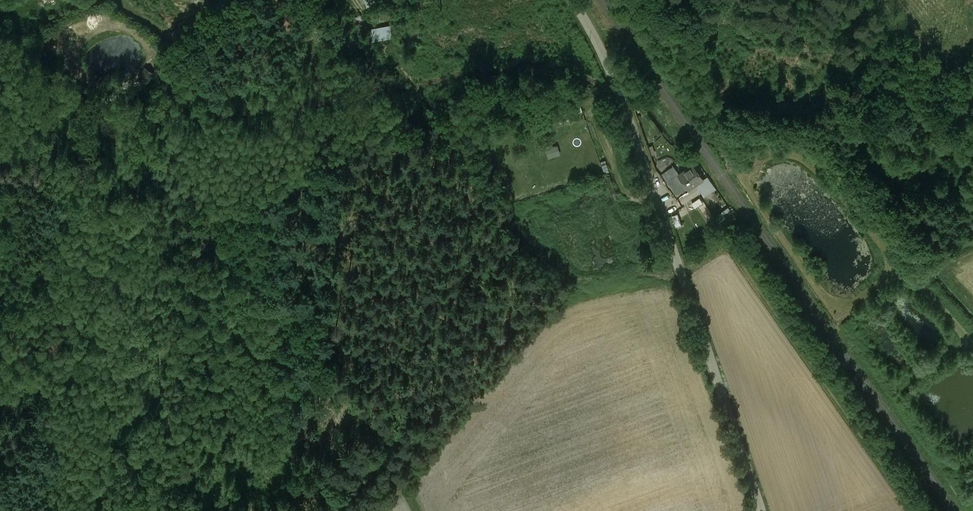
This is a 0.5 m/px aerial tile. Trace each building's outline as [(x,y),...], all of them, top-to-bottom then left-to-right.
[(154,73),(146,68),(139,79),(147,84),(154,73)] [(546,148),(549,157),(561,153),(558,144),(546,148)] [(685,169),(681,165),(675,169),(673,166),(662,176),(676,198),(704,177),(694,163),(685,169)] [(700,197),(692,202),(695,207),(703,202),(700,197)] [(733,213),(728,206),(718,214),(723,220),(733,213)]
